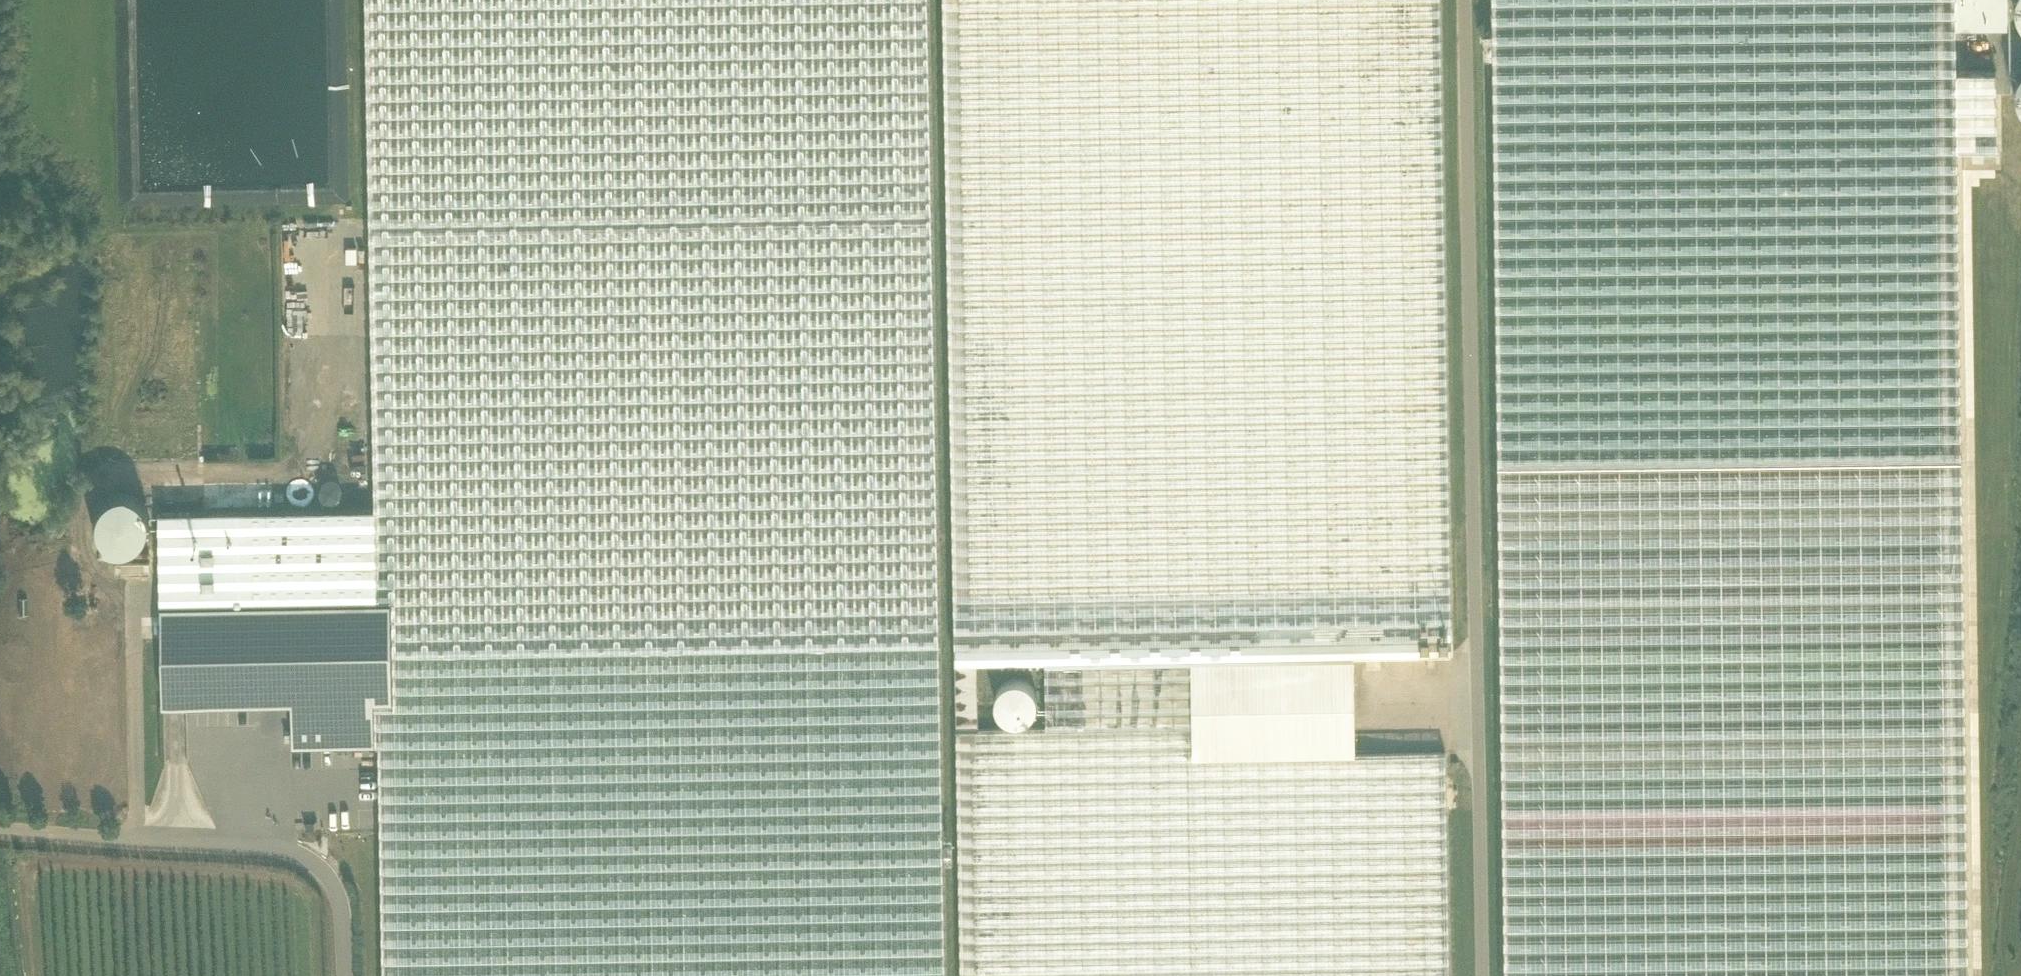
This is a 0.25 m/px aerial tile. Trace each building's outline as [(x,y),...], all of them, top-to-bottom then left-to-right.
[(376,508),(378,600),(390,600),(392,700),(379,700),(380,744),(384,975),(946,975),(928,0),(367,0),(376,508)] [(956,659),(1046,658),(1046,663),(1198,660),(1354,658),(1354,653),(1452,652),(1440,0),(944,0),(956,659)] [(1955,0),(1493,0),(1499,464),(1961,458),(1955,0)] [(1961,458),(1499,464),(1506,975),(1968,975),(1961,458)] [(315,483),(292,480),(289,501),(313,504),(315,483)] [(283,508),(283,481),(213,482),(214,509),(283,508)] [(160,512),(162,604),(378,600),(376,508),(160,512)] [(117,574),(151,574),(151,562),(117,562),(117,574)] [(390,600),(378,600),(162,604),(164,704),(293,702),(294,746),(376,745),(376,744),(380,744),(379,700),(392,700),(390,600)] [(1355,753),(1354,658),(1198,660),(1199,755),(1355,753)] [(1425,752),(1355,753),(1199,755),(1198,660),(1046,663),(1048,728),(957,730),(962,975),(1449,975),(1445,752),(1425,752)] [(1040,718),(1042,681),(1007,679),(1005,716),(1040,718)]
